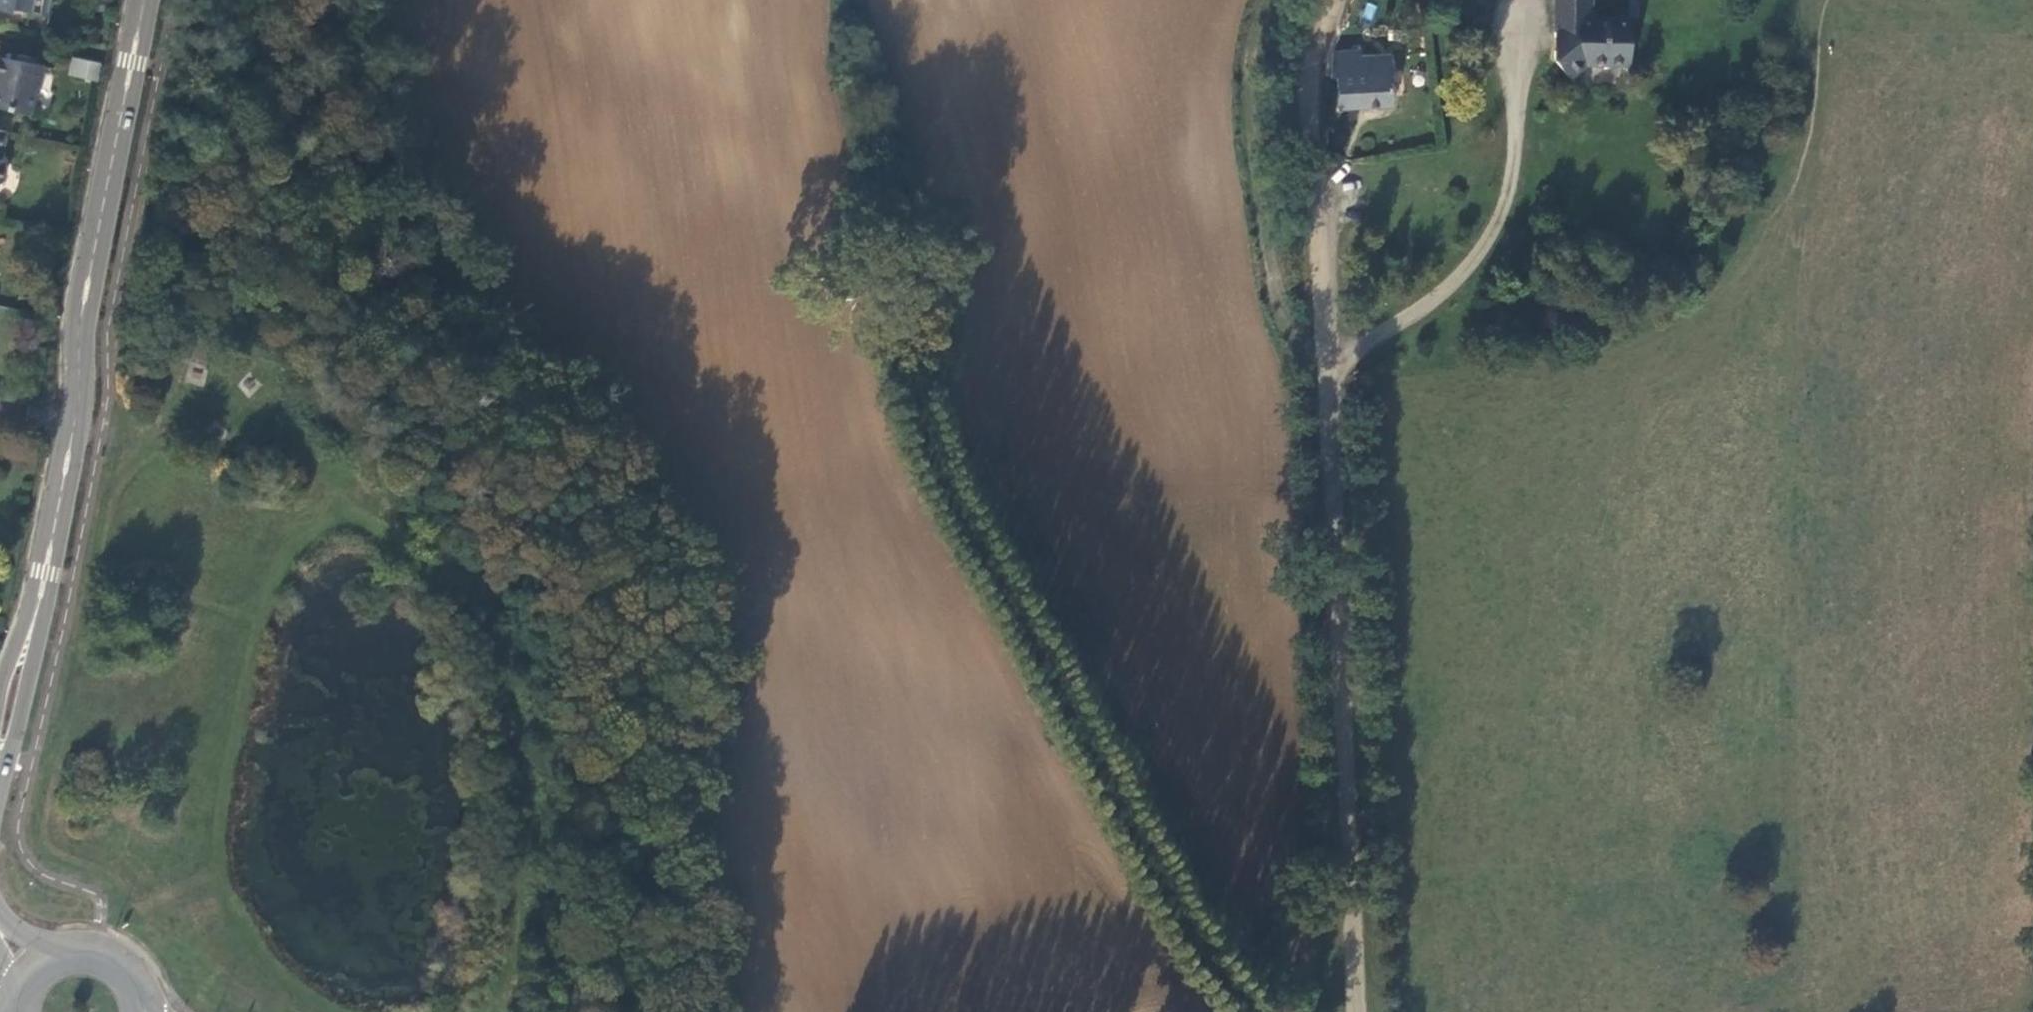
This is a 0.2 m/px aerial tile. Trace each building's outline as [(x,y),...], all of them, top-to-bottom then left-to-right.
[(1,8),(1,3),(29,9),(31,0),(0,0),(0,8),(1,8)] [(46,0),(31,0),(29,9),(44,12),(46,0)] [(1555,60),(1570,76),(1584,64),(1628,63),(1627,17),(1590,17),(1587,0),(1553,0),(1554,36),(1560,36),(1560,44),(1554,49),(1555,60)] [(1334,78),(1337,110),(1391,104),(1387,55),(1358,58),(1358,52),(1330,54),(1328,79),(1334,78)] [(0,57),(0,106),(30,112),(35,91),(40,89),(45,67),(0,57)] [(100,62),(76,57),(73,74),(97,79),(100,62)]
